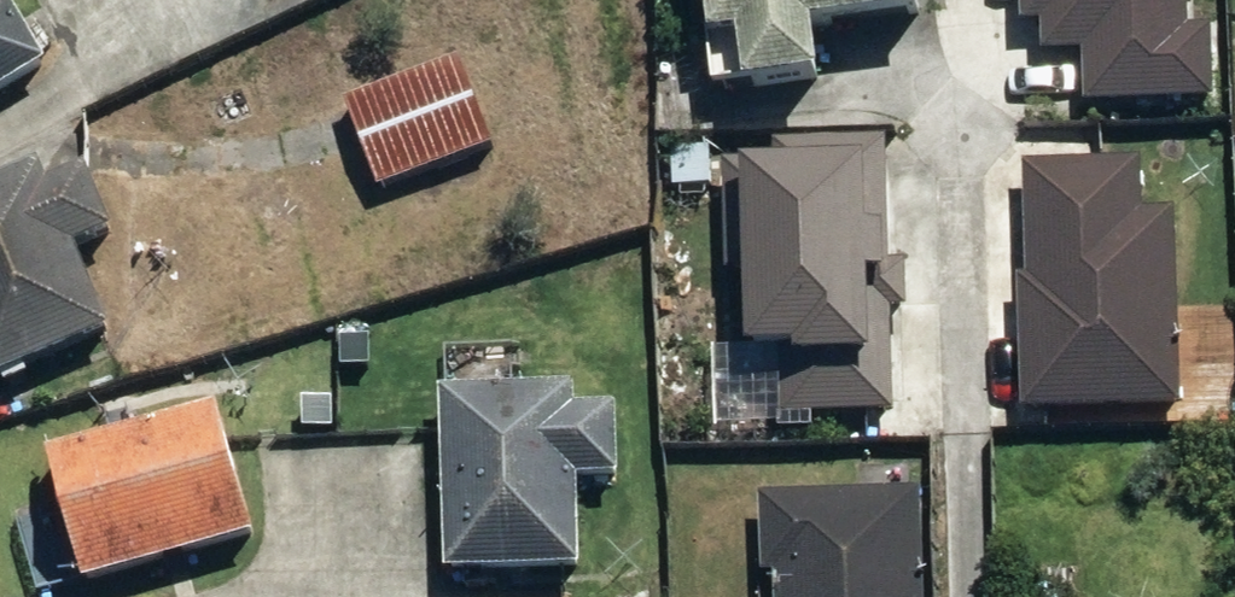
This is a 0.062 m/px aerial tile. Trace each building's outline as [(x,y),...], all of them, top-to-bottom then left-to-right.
[(59,67),(18,0),(0,0),(0,103),(59,67)] [(728,45),(755,42),(762,93),(839,83),(832,32),(941,18),(939,0),(722,0),(728,45)] [(1030,25),(1053,25),(1054,57),(1093,55),(1095,107),(1225,102),(1222,28),(1200,29),(1199,0),(1029,0),(1030,25)] [(469,61),(355,104),(388,191),(502,148),(469,61)] [(785,163),(731,164),(735,277),(763,276),(766,358),(815,357),(815,364),(889,362),(887,280),(903,279),(902,230),(898,230),(895,140),(784,144),(785,163)] [(1152,162),(1035,165),(1038,276),(1027,276),(1032,416),(1194,411),(1187,215),(1154,216),(1152,162)] [(0,186),(0,385),(1,388),(125,335),(88,251),(127,235),(99,170),(60,186),(51,164),(0,186)] [(586,387),(450,391),(456,575),(592,571),(589,485),(631,484),(629,411),(587,412),(586,387)] [(229,407),(58,454),(95,585),(265,539),(229,407)] [(766,497),(769,573),(783,572),(784,596),(934,596),(931,491),(766,497)]
